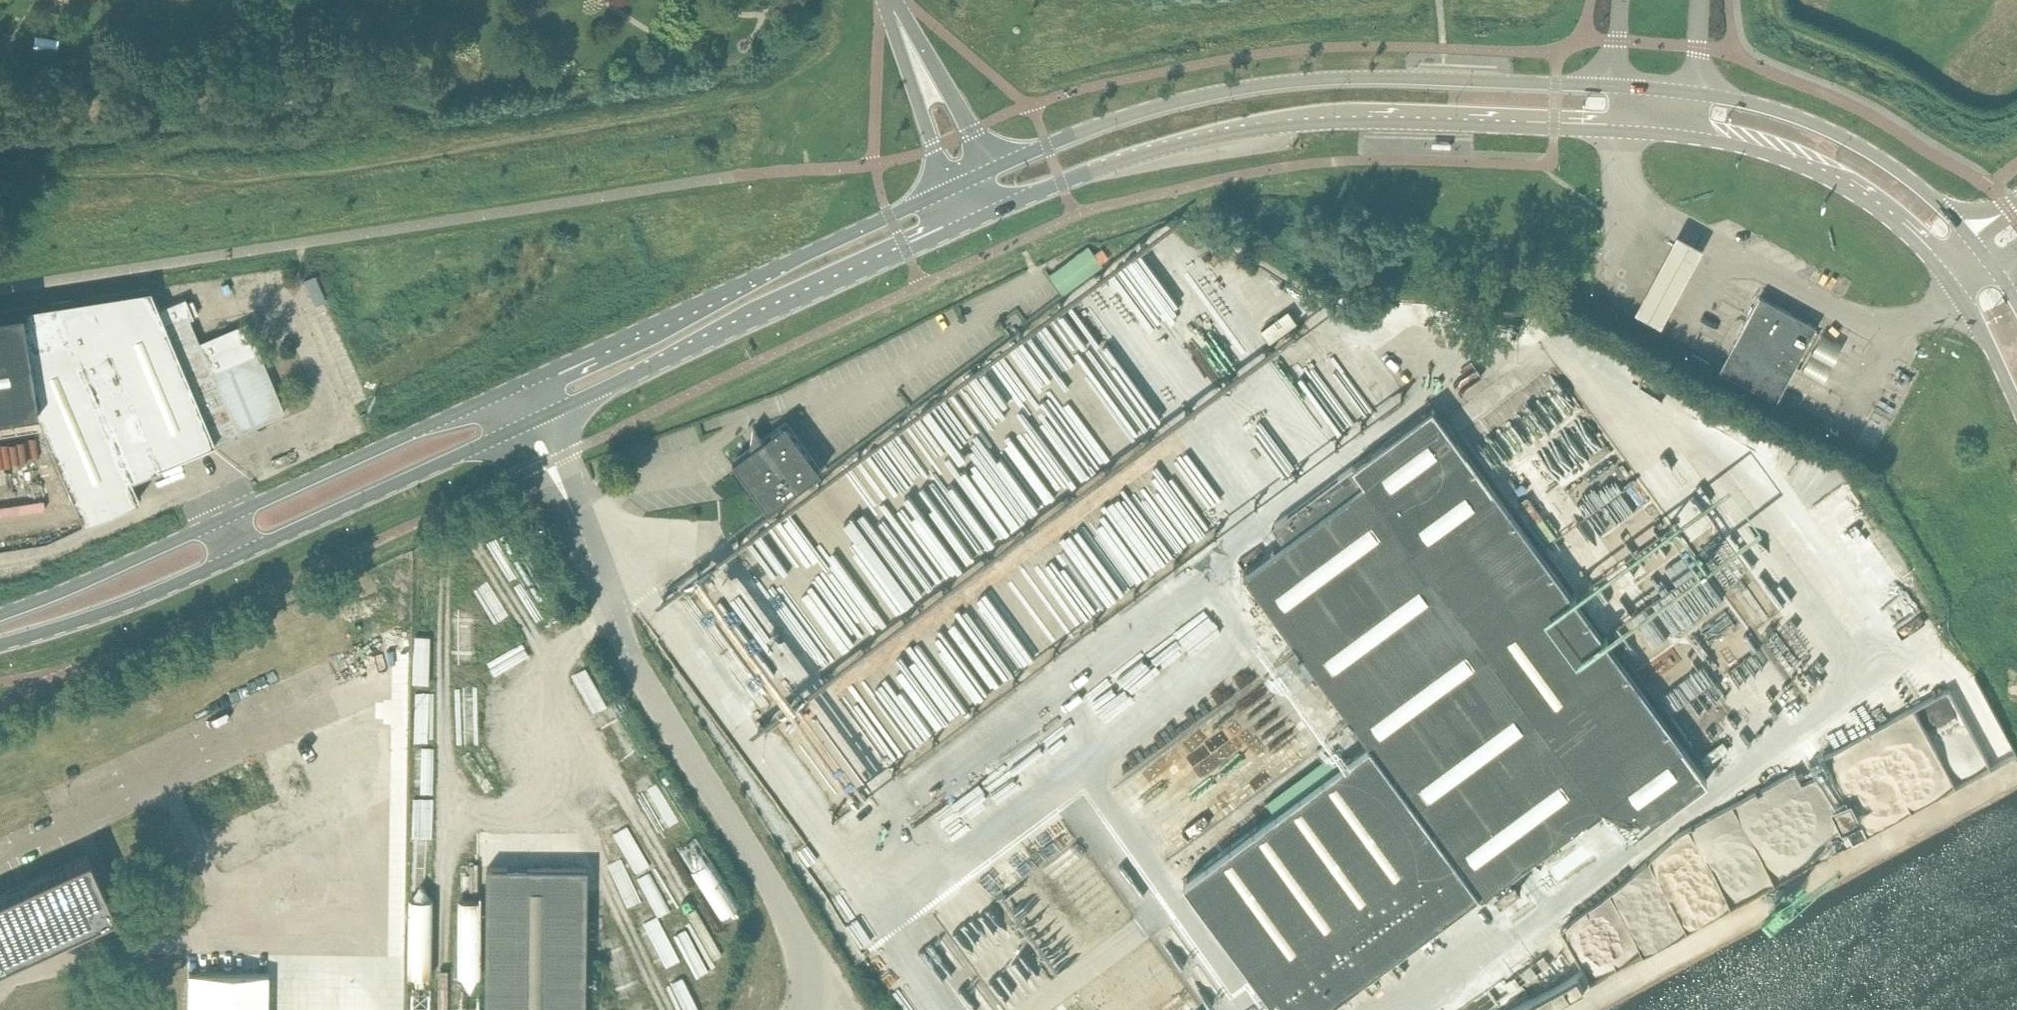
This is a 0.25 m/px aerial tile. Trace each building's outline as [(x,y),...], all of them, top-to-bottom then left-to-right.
[(1681,224),(1638,305),(1666,319),(1708,239),(1681,224)] [(1210,231),(1196,233),(1197,243),(1212,241),(1210,231)] [(186,314),(190,312),(184,298),(158,309),(149,288),(0,311),(0,434),(43,427),(83,522),(139,498),(130,477),(284,413),(246,322),(198,342),(186,314)] [(1720,369),(1777,400),(1817,326),(1760,296),(1720,369)] [(1184,880),(1280,1009),(1317,1009),(1478,891),(1481,895),(1495,885),(1496,886),(1499,890),(1487,900),(1515,937),(1595,876),(1587,868),(1708,781),(1701,772),(1433,407),(1272,526),(1285,543),(1244,572),(1370,743),(1184,880)] [(751,449),(734,461),(769,509),(821,470),(786,423),(763,440),(754,427),(750,448),(751,449)] [(102,918),(112,940),(139,927),(129,905),(114,912),(88,855),(0,895),(0,964),(102,918)] [(589,868),(487,867),(486,1009),(587,1009),(589,868)]
